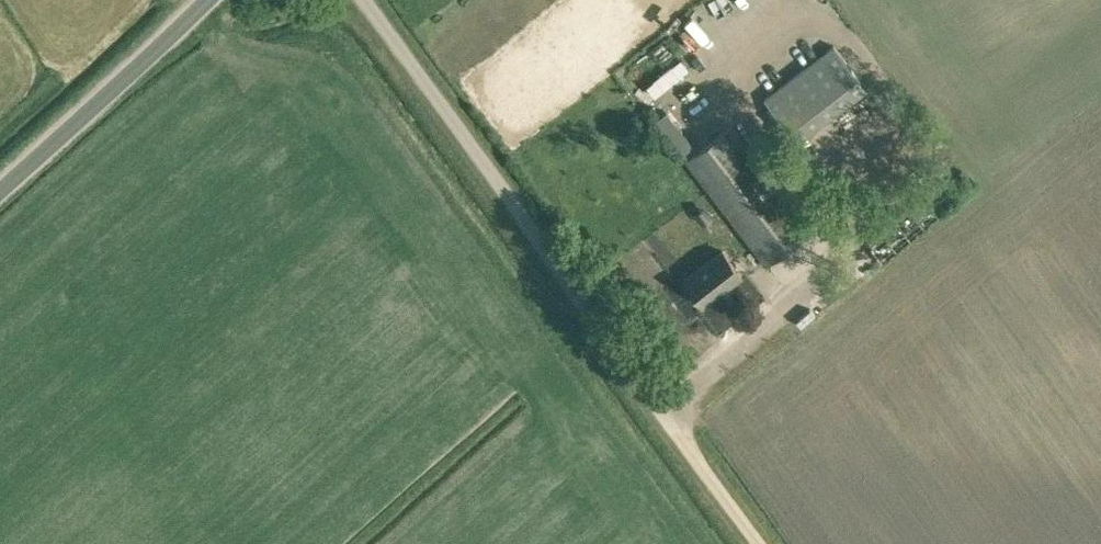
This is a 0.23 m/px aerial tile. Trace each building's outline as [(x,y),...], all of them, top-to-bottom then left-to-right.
[(796,141),(866,87),(833,45),(764,99),(796,141)] [(767,266),(814,230),(733,124),(686,160),(767,266)] [(742,276),(723,251),(684,281),(703,306),(742,276)]
